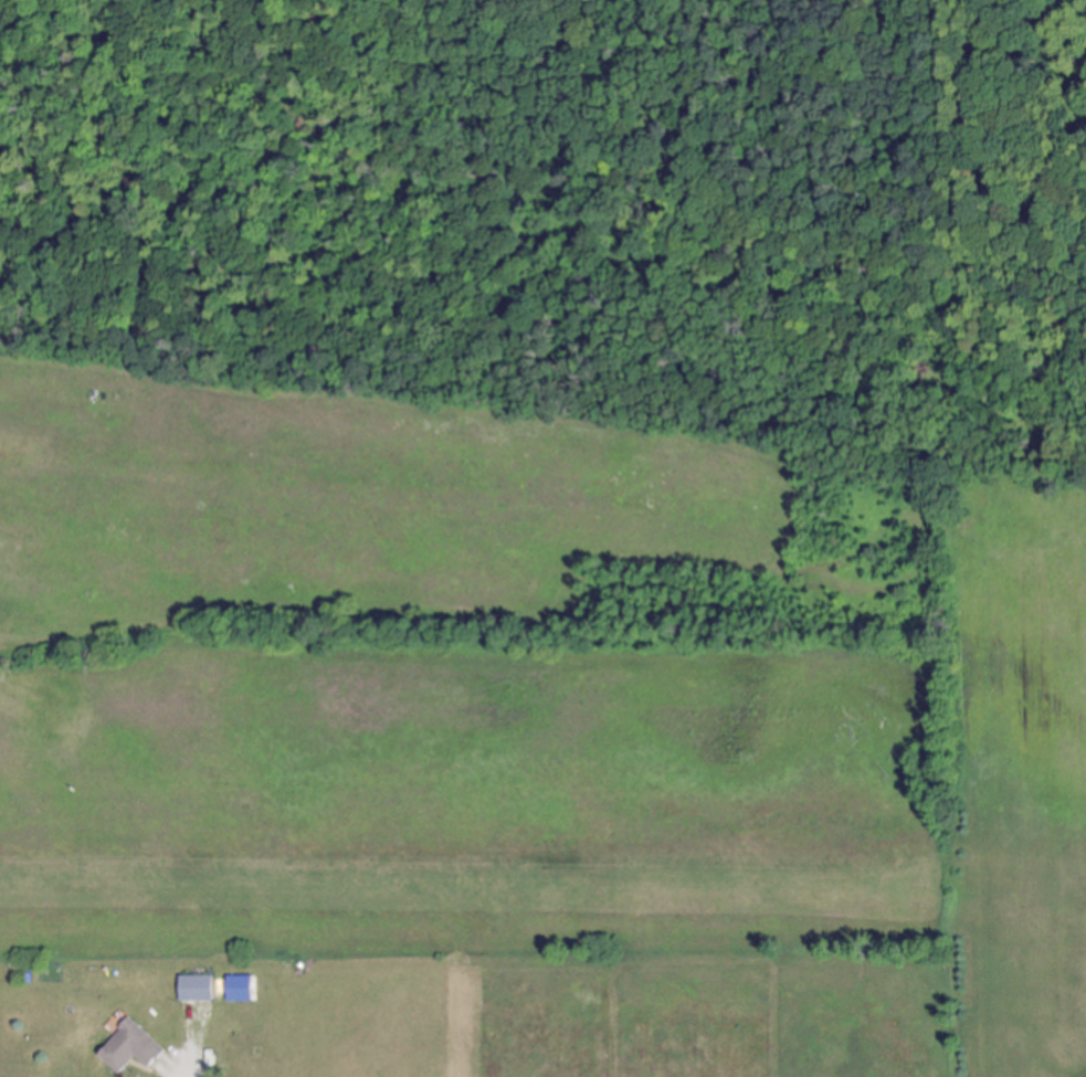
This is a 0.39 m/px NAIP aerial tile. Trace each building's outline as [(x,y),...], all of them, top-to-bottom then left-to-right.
[(216,978),(182,977),(182,1002),(215,1002),(216,978)] [(229,1002),(255,1003),(255,977),(230,977),(229,1002)] [(99,1055),(121,1076),(137,1058),(151,1071),(168,1053),(133,1019),(99,1055)]
